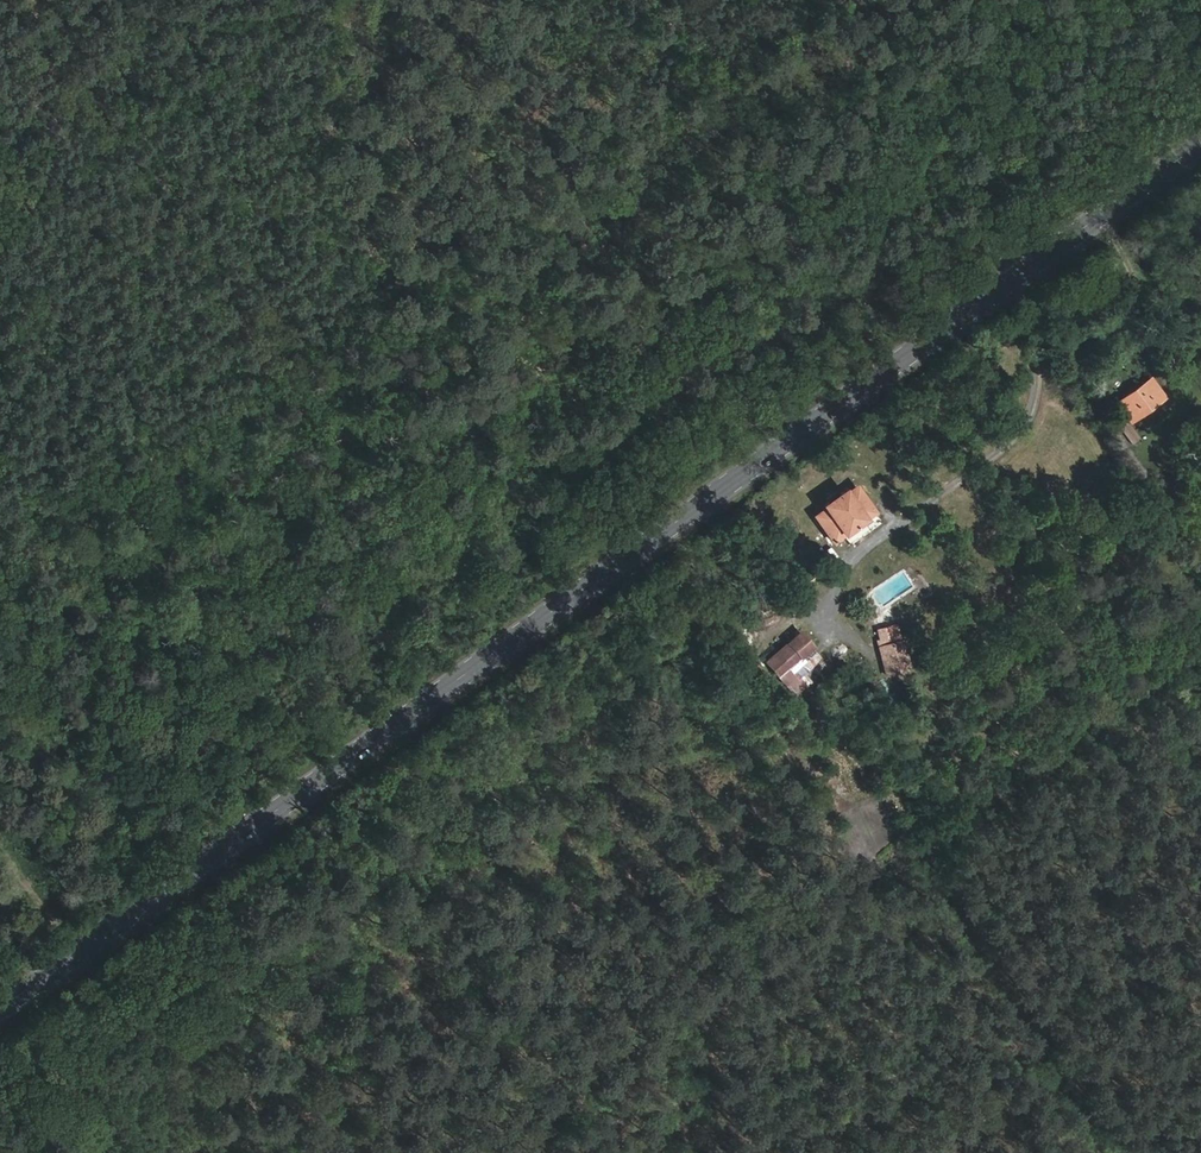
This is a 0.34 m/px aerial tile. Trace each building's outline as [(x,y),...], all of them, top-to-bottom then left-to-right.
[(1166,397),(1151,376),(1114,402),(1122,412),(1130,423),(1166,397)] [(1142,438),(1130,423),(1122,412),(1112,419),(1132,445),(1142,438)] [(832,544),(876,513),(857,485),(846,493),(843,490),(820,506),(823,510),(812,516),(832,544)] [(792,675),(786,669),(812,648),(798,634),(765,663),(783,683),(792,675)]
